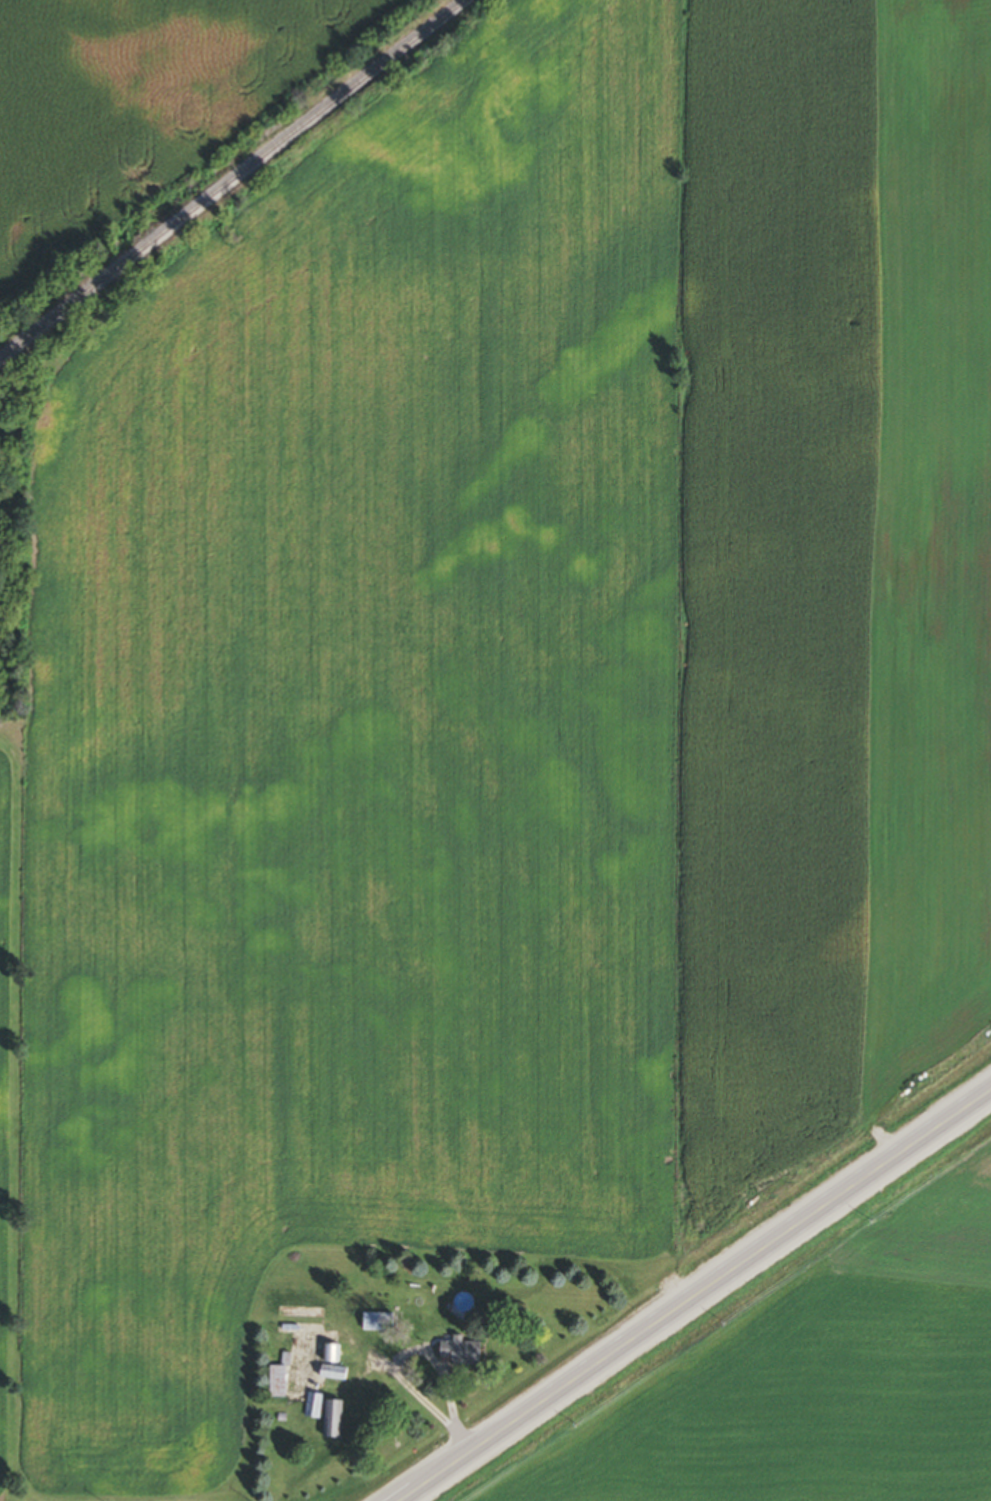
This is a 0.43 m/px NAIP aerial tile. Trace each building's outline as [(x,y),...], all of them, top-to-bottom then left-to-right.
[(447,1366),(480,1366),(480,1343),(437,1343),(437,1361),(447,1361),(447,1366)] [(340,1347),(324,1347),(324,1364),(340,1364),(340,1347)] [(269,1400),(285,1400),(285,1367),(269,1367),(269,1400)] [(339,1403),(324,1402),(324,1396),(307,1395),(306,1421),(338,1423),(339,1403)]
